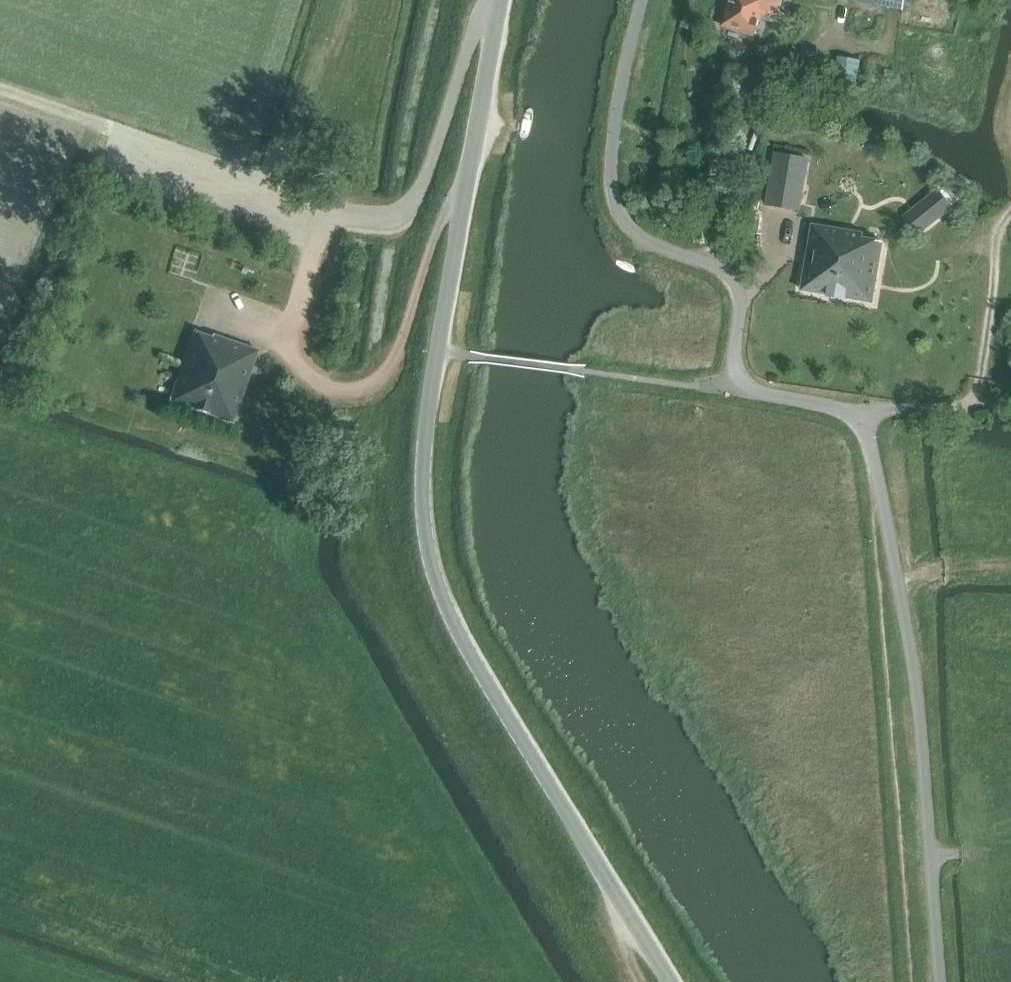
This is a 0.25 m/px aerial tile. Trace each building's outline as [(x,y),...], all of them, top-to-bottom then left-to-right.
[(757,34),(763,11),(778,15),(782,0),(732,0),(725,25),(757,34)] [(903,9),(905,0),(854,0),(903,9)] [(801,141),(802,129),(788,127),(786,140),(801,141)] [(799,210),(805,176),(791,173),(794,157),(776,154),(767,205),(799,210)] [(951,207),(938,191),(907,216),(920,232),(951,207)] [(873,302),(883,242),(863,238),(864,234),(812,225),(808,249),(806,264),(801,290),(828,294),(827,296),(846,299),(846,298),(873,302)] [(170,402),(233,424),(258,351),(213,336),(212,338),(194,332),(170,402)]
